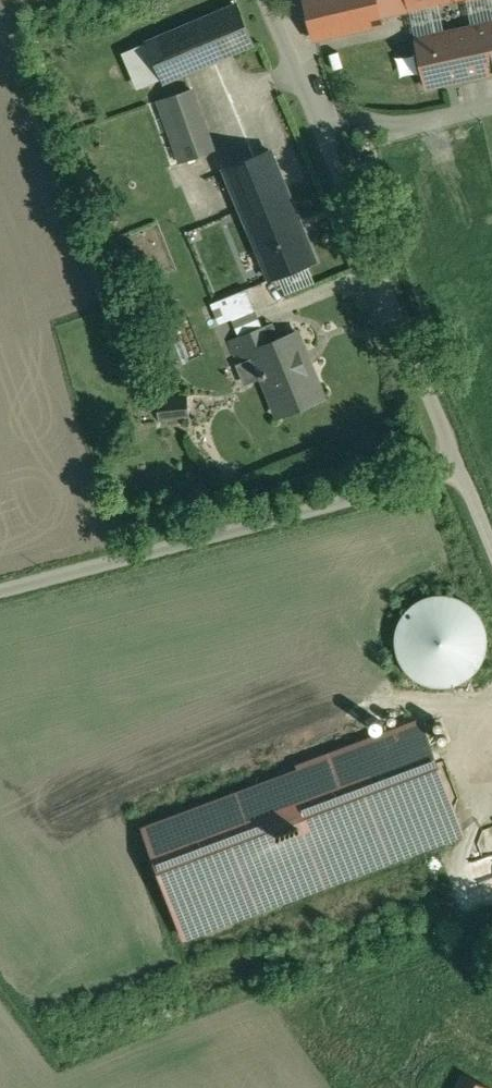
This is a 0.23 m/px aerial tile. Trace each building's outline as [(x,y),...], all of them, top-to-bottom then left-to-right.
[(314,38),(382,23),(380,15),(377,0),(305,0),(314,38)] [(380,15),(409,9),(407,0),(377,0),(380,15)] [(409,9),(454,0),(407,0),(409,9)] [(409,9),(416,39),(467,28),(465,15),(461,0),(454,0),(409,9)] [(237,4),(147,42),(162,78),(164,82),(254,44),(237,4)] [(416,39),(426,87),(491,72),(491,22),(467,28),(416,39)] [(147,42),(126,51),(141,86),(162,78),(147,42)] [(191,89),(178,93),(196,146),(210,141),(191,89)] [(178,93),(160,99),(182,161),(200,155),(196,146),(178,93)] [(182,161),(160,99),(148,104),(170,165),(182,161)] [(268,151),(223,170),(237,203),(281,185),(268,151)] [(281,185),(237,203),(268,280),(313,261),(281,185)] [(246,289),(214,302),(223,322),(254,309),(246,289)] [(295,331),(269,342),(262,327),(229,340),(238,362),(258,353),(265,369),(259,372),(262,379),(265,378),(279,412),(321,395),(295,331)] [(189,400),(159,403),(160,421),(190,419),(189,400)] [(399,659),(407,673),(419,684),(434,690),(450,691),(466,686),(479,676),(488,662),(491,647),(489,630),(482,616),(471,605),(457,599),(443,597),(429,599),(416,606),(406,616),(399,629),(397,643),(399,659)] [(422,724),(144,828),(185,937),(463,833),(422,724)] [(472,858),(486,904),(491,902),(491,851),(472,858)] [(462,1074),(456,1087),(491,1087),(462,1074)]
